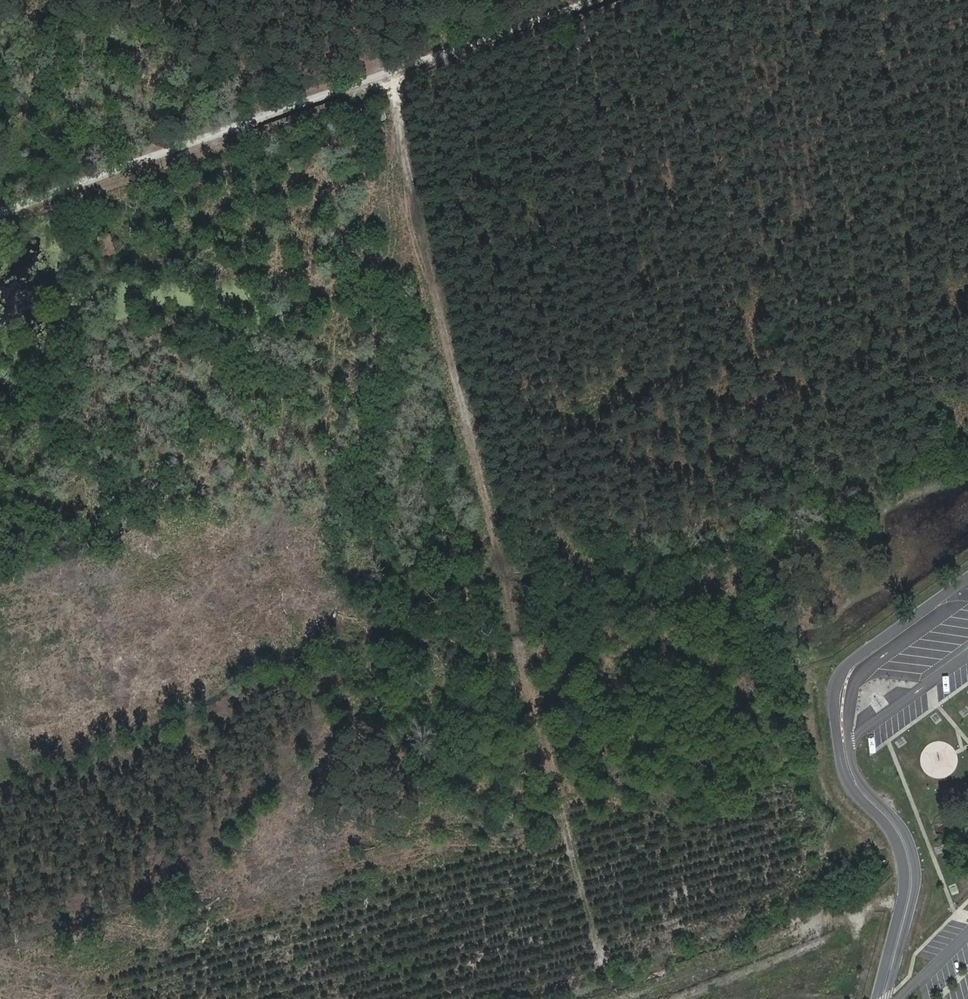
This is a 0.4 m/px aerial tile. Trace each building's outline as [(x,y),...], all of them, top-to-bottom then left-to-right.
[(388,113),(381,115),(383,122),(390,119),(388,113)] [(110,234),(98,237),(105,256),(116,253),(110,234)]
